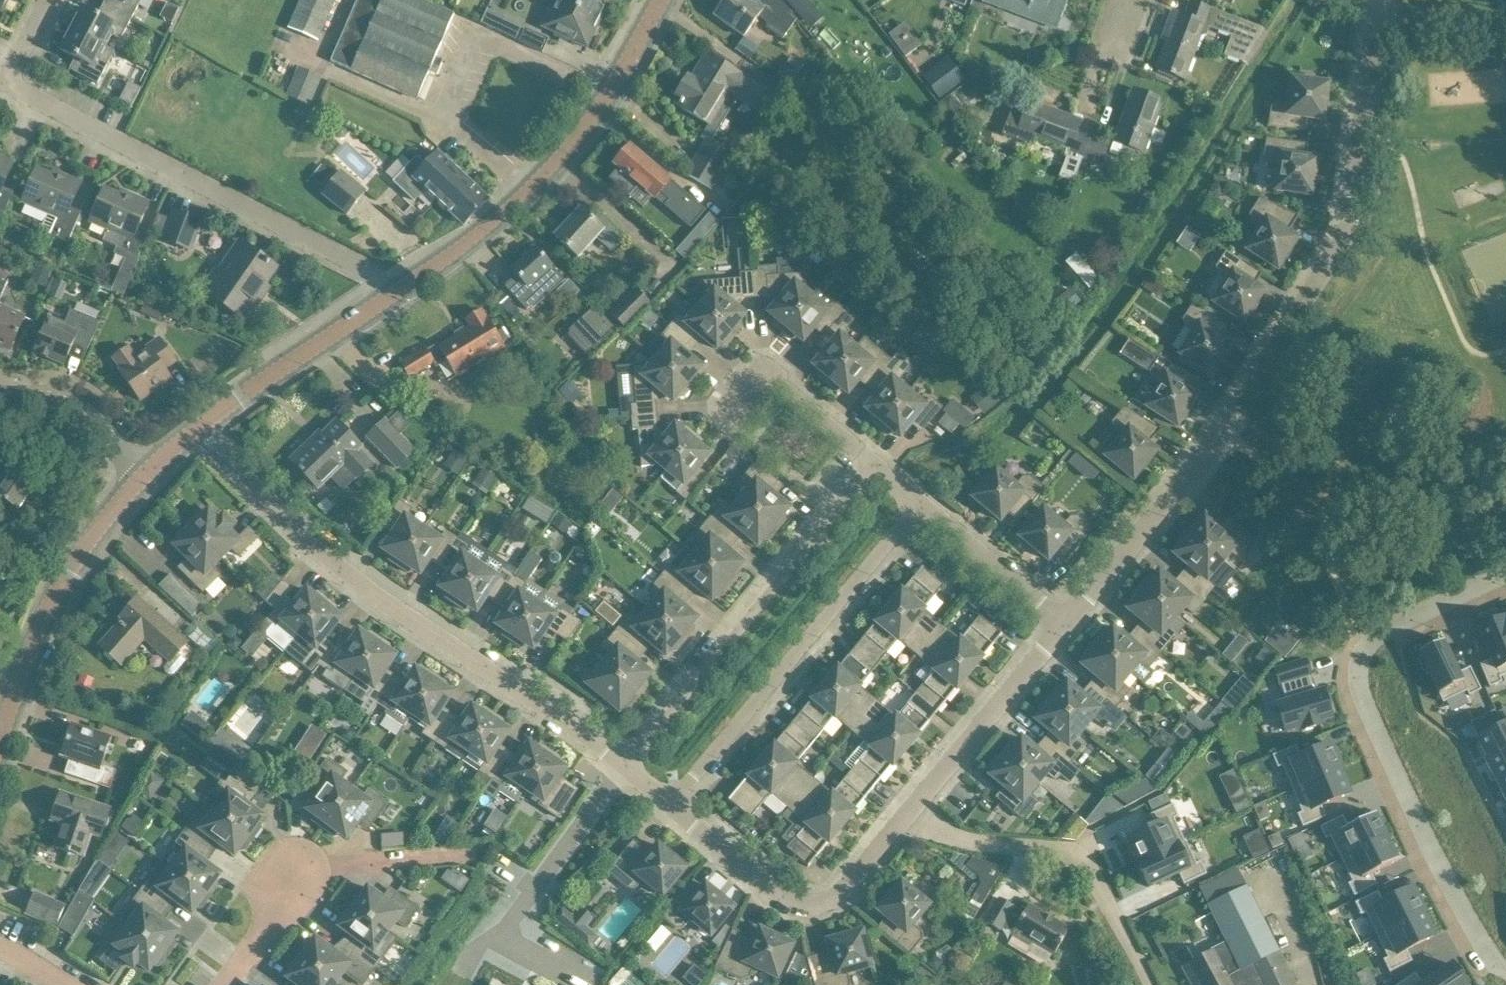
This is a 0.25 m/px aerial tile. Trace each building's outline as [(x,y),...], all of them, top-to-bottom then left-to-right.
[(141,0),(110,0),(106,9),(130,22),(141,0)] [(335,0),(299,0),(287,27),(318,40),(335,0)] [(454,14),(421,0),(360,0),(333,63),(418,100),(454,14)] [(560,0),(556,0),(559,1),(552,17),(548,15),(542,27),(587,48),(601,19),(560,0)] [(610,0),(560,0),(601,19),(610,0)] [(783,3),(778,0),(759,0),(756,4),(751,0),(724,0),(713,15),(744,37),(759,17),(769,24),(766,28),(782,40),(797,20),(783,3)] [(802,21),(816,8),(809,0),(787,0),(786,2),(802,21)] [(982,2),(1003,10),(1006,3),(1029,11),(1026,18),(1057,29),(1068,0),(982,0),(982,2)] [(1241,21),(1190,2),(1185,16),(1172,11),(1162,39),(1167,41),(1157,69),(1192,83),(1192,82),(1184,78),(1194,51),(1194,50),(1204,25),(1231,36),(1223,55),(1243,62),(1263,29),(1241,21)] [(174,7),(169,20),(181,25),(186,12),(174,7)] [(121,40),(130,22),(106,9),(101,18),(82,8),(77,16),(75,15),(69,28),(106,47),(112,36),(121,40)] [(115,52),(106,47),(69,28),(62,40),(64,41),(60,50),(79,60),(73,72),(98,85),(115,52)] [(525,29),(519,42),(543,53),(549,40),(525,29)] [(688,75),(675,96),(679,98),(675,104),(707,124),(699,138),(705,142),(706,141),(709,143),(736,98),(758,111),(768,95),(738,76),(739,74),(706,54),(696,69),(703,73),(698,81),(688,75)] [(965,80),(948,57),(922,76),(939,99),(965,80)] [(802,61),(787,78),(798,88),(813,71),(802,61)] [(309,105),(321,79),(297,68),(285,94),(309,105)] [(1322,120),(1327,85),(1292,79),(1288,105),(1277,103),(1271,107),(1268,126),(1309,132),(1311,119),(1322,120)] [(1000,88),(988,92),(990,100),(1002,95),(1000,88)] [(1143,153),(1162,101),(1134,90),(1128,106),(1130,106),(1123,126),(1121,125),(1114,142),(1143,153)] [(959,107),(951,97),(939,105),(947,116),(959,107)] [(1081,161),(1090,135),(1078,131),(1081,122),(1065,116),(1065,118),(1045,110),(1046,108),(1029,102),(1026,110),(1014,105),(1003,134),(1031,145),(1035,136),(1067,148),(1064,156),(1067,157),(1059,176),(1073,181),(1081,161)] [(1100,168),(1109,143),(1090,135),(1081,161),(1100,168)] [(1316,160),(1305,158),(1307,144),(1266,138),(1263,157),(1268,163),(1279,165),(1276,190),(1311,195),(1316,160)] [(706,141),(705,142),(685,174),(712,190),(732,156),(709,143),(706,141)] [(618,168),(609,179),(629,197),(639,185),(654,198),(659,192),(668,200),(663,206),(690,228),(706,210),(629,145),(623,152),(619,150),(613,158),(615,162),(614,164),(618,168)] [(438,152),(426,165),(417,157),(394,182),(414,201),(425,189),(464,225),(488,199),(438,152)] [(0,157),(0,223),(0,224),(14,193),(3,188),(13,163),(0,157)] [(81,183),(64,175),(62,179),(37,169),(22,203),(58,219),(51,236),(68,243),(81,213),(70,208),(81,183)] [(347,215),(366,191),(341,171),(322,195),(347,215)] [(105,188),(90,223),(107,230),(103,241),(139,257),(147,239),(136,234),(149,202),(132,195),(130,199),(120,195),(105,188)] [(748,218),(746,191),(722,220),(748,218)] [(1277,269),(1297,239),(1287,233),(1298,216),(1260,199),(1249,215),(1251,222),(1261,228),(1247,250),(1277,269)] [(626,236),(618,229),(600,213),(593,220),(580,209),(555,236),(578,258),(599,235),(606,242),(604,245),(611,252),(626,236)] [(190,250),(201,221),(174,212),(163,240),(190,250)] [(256,298),(277,268),(240,242),(220,271),(217,269),(202,291),(246,321),(260,300),(256,298)] [(562,278),(535,249),(523,260),(520,257),(511,266),(513,269),(512,270),(517,276),(507,287),(506,286),(505,287),(526,310),(562,278)] [(1263,291),(1254,285),(1261,274),(1226,251),(1216,267),(1217,275),(1227,281),(1213,302),(1244,322),(1263,291)] [(36,266),(30,282),(46,288),(52,272),(36,266)] [(782,332),(811,297),(801,289),(805,285),(803,273),(778,275),(778,266),(757,268),(757,271),(753,271),(755,297),(774,295),(780,300),(769,313),(775,318),(773,321),(773,324),(782,332)] [(736,298),(755,297),(753,271),(740,272),(740,278),(703,281),(703,293),(707,296),(699,306),(734,336),(742,327),(741,324),(738,322),(744,315),(731,304),(736,298)] [(8,280),(0,277),(0,300),(8,280)] [(54,279),(47,296),(60,301),(67,285),(54,279)] [(625,329),(651,303),(636,289),(611,315),(625,329)] [(828,330),(844,311),(833,302),(827,310),(811,297),(782,332),(791,339),(795,339),(797,336),(803,341),(819,322),(828,330)] [(863,302),(855,315),(867,322),(875,310),(863,302)] [(1230,344),(1220,338),(1228,326),(1193,303),(1182,320),(1184,327),(1194,333),(1180,355),(1210,374),(1230,344)] [(734,336),(699,306),(686,322),(678,315),(670,326),(689,343),(697,334),(716,349),(721,343),(723,345),(727,345),(734,336)] [(24,317),(0,307),(0,346),(10,351),(24,317)] [(595,307),(568,331),(588,352),(614,328),(595,307)] [(64,365),(73,343),(88,349),(99,321),(70,309),(63,326),(48,320),(34,353),(64,365)] [(503,348),(481,311),(467,320),(472,328),(440,347),(438,344),(427,351),(426,349),(402,364),(409,377),(433,363),(436,368),(447,361),(455,375),(488,355),(489,356),(503,348)] [(827,384),(856,349),(840,336),(854,319),(844,311),(828,330),(837,338),(814,365),(820,370),(818,373),(818,377),(827,384)] [(670,326),(648,352),(656,358),(691,388),(699,379),(698,376),(696,373),(700,368),(682,352),(689,343),(670,326)] [(503,329),(495,334),(501,344),(509,339),(503,329)] [(171,379),(164,370),(176,362),(159,339),(147,348),(149,350),(136,360),(128,348),(113,358),(121,370),(119,371),(140,401),(171,379)] [(856,349),(827,384),(836,391),(839,391),(841,388),(848,393),(863,374),(873,382),(888,364),(878,355),(879,351),(864,339),(856,349)] [(543,344),(536,350),(543,358),(550,351),(543,344)] [(879,427),(908,393),(896,383),(909,368),(909,360),(898,352),(888,364),(873,382),(882,390),(866,409),(872,414),(870,417),(871,420),(879,427)] [(1196,396),(1187,390),(1194,378),(1159,356),(1149,372),(1151,379),(1160,385),(1147,407),(1177,426),(1196,396)] [(691,388),(656,358),(648,368),(644,365),(632,366),(636,403),(630,404),(631,417),(656,415),(655,396),(660,390),(673,401),(678,395),(680,397),(684,397),(691,388)] [(567,398),(582,410),(592,399),(576,386),(567,398)] [(924,406),(908,393),(879,427),(888,435),(892,434),(894,432),(900,437),(916,418),(925,426),(941,407),(931,398),(924,406)] [(975,434),(983,421),(960,404),(951,417),(975,434)] [(1148,444),(1160,430),(1125,407),(1112,422),(1113,429),(1122,437),(1106,456),(1133,479),(1156,452),(1148,444)] [(414,451),(398,434),(407,425),(397,415),(388,424),(385,420),(368,437),(397,468),(414,451)] [(667,470),(696,435),(687,428),(683,429),(681,431),(675,426),(664,439),(658,434),(656,415),(631,417),(633,430),(638,430),(642,467),(654,465),(657,462),(667,470)] [(372,464),(358,449),(360,447),(336,422),(313,445),(310,442),(291,460),(300,469),(299,470),(302,473),(303,472),(318,488),(330,476),(343,489),(355,479),(356,480),(372,464)] [(704,443),(696,435),(667,470),(660,477),(687,500),(707,476),(697,467),(709,454),(703,449),(705,446),(704,443)] [(448,463),(460,470),(467,459),(455,451),(448,463)] [(0,461),(0,498),(18,510),(35,486),(0,461)] [(750,489),(741,499),(778,530),(786,520),(786,516),(783,514),(788,508),(769,492),(777,482),(756,464),(741,481),(750,489)] [(489,489),(496,477),(484,470),(477,481),(489,489)] [(1018,521),(1045,489),(1030,476),(1023,477),(1015,486),(996,470),(972,497),(1000,520),(1007,512),(1018,521)] [(778,530),(741,499),(732,510),(723,503),(710,519),(730,538),(738,529),(758,545),(763,539),(765,541),(769,540),(778,530)] [(398,566),(423,529),(406,517),(411,509),(400,501),(386,522),(397,529),(383,549),(390,554),(388,557),(389,560),(398,566)] [(1066,560),(1092,528),(1078,516),(1070,517),(1063,526),(1043,509),(1020,537),(1048,560),(1055,551),(1066,560)] [(197,515),(187,524),(221,558),(231,548),(239,556),(258,537),(249,529),(237,540),(228,531),(232,527),(223,517),(219,521),(208,511),(203,517),(200,515),(197,515)] [(565,533),(571,524),(558,515),(552,525),(565,533)] [(1193,521),(1185,531),(1222,562),(1231,551),(1239,559),(1254,541),(1232,523),(1224,533),(1205,517),(1200,523),(1197,521),(1193,521)] [(723,547),(730,538),(710,519),(695,536),(704,543),(695,554),(731,586),(740,575),(740,572),(737,569),(742,563),(723,547)] [(221,558),(187,524),(178,533),(178,537),(180,540),(174,545),(192,563),(183,572),(203,592),(219,576),(211,568),(221,558)] [(433,553),(443,560),(457,539),(446,532),(441,540),(423,529),(398,566),(408,573),(411,572),(413,569),(420,574),(433,553)] [(1179,547),(1174,554),(1194,570),(1186,579),(1208,597),(1220,608),(1230,597),(1222,590),(1235,573),(1222,562),(1185,531),(1176,542),(1177,545),(1179,547)] [(455,604),(485,558),(457,539),(443,560),(453,566),(440,587),(446,591),(444,594),(445,598),(455,604)] [(580,545),(577,547),(576,550),(575,553),(577,556),(579,558),(582,559),(585,559),(588,557),(590,554),(590,551),(589,548),(586,546),(583,545),(580,545)] [(687,547),(663,576),(685,594),(692,585),(712,600),(717,594),(719,596),(723,596),(731,586),(695,554),(687,547)] [(514,577),(503,569),(485,558),(455,604),(464,610),(468,610),(470,607),(476,611),(490,591),(500,597),(514,577)] [(922,567),(889,607),(929,640),(942,625),(924,610),(943,586),(923,568),(923,567),(922,567)] [(1208,597),(1186,579),(1178,588),(1159,572),(1154,578),(1151,576),(1147,577),(1139,587),(1176,617),(1185,607),(1193,614),(1208,597)] [(203,606),(172,575),(160,587),(191,618),(203,606)] [(677,603),(685,594),(663,576),(649,592),(657,599),(648,610),(685,641),(694,631),(695,627),(692,625),(697,619),(677,603)] [(542,596),(514,577),(500,597),(510,604),(496,624),(503,629),(501,632),(502,635),(512,642),(542,596)] [(265,602),(274,609),(276,611),(283,602),(293,589),(283,580),(265,602)] [(1176,617),(1139,587),(1130,597),(1131,601),(1133,603),(1128,609),(1148,625),(1140,634),(1162,652),(1176,635),(1167,628),(1176,617)] [(285,651),(328,600),(319,592),(315,593),(313,595),(307,590),(291,609),(283,602),(276,611),(274,609),(265,620),(272,625),(266,632),(267,637),(285,651)] [(571,615),(559,607),(542,596),(512,642),(521,648),(525,647),(526,644),(533,649),(547,628),(557,635),(571,615)] [(125,620),(101,646),(121,663),(133,650),(130,647),(141,634),(171,660),(164,667),(165,672),(169,675),(174,675),(186,661),(176,654),(185,644),(137,600),(122,617),(125,620)] [(328,600),(285,651),(313,674),(320,665),(335,645),(325,637),(341,618),(335,613),(337,610),(336,607),(328,600)] [(622,617),(604,601),(595,612),(613,627),(622,617)] [(929,640),(889,607),(857,645),(879,663),(898,640),(916,655),(929,640)] [(685,641),(648,610),(639,621),(631,614),(617,631),(638,648),(646,639),(665,655),(671,649),(673,651),(677,651),(685,641)] [(581,622),(571,615),(557,635),(568,642),(581,622)] [(960,640),(942,625),(929,640),(969,673),(1002,633),(1001,632),(1001,633),(980,616),(960,640)] [(1478,629),(1491,659),(1479,664),(1489,688),(1502,682),(1500,678),(1505,675),(1505,628),(1503,620),(1504,620),(1503,618),(1478,629)] [(1102,632),(1093,642),(1130,673),(1144,684),(1154,673),(1148,668),(1162,652),(1140,634),(1132,644),(1113,628),(1108,634),(1105,632),(1102,632)] [(346,691),(380,639),(371,632),(367,633),(365,636),(359,631),(345,652),(335,645),(320,665),(327,670),(322,677),(345,692),(346,691)] [(631,658),(638,648),(617,631),(603,648),(611,655),(602,665),(639,696),(648,686),(648,682),(645,680),(650,674),(631,658)] [(1274,633),(1266,643),(1285,658),(1301,639),(1291,631),(1283,641),(1274,633)] [(243,643),(234,636),(226,646),(235,653),(243,643)] [(1245,638),(1231,661),(1244,668),(1257,646),(1245,638)] [(390,645),(380,639),(346,691),(364,702),(368,697),(378,703),(392,683),(382,676),(395,656),(388,651),(390,649),(390,645)] [(937,712),(969,673),(929,640),(916,655),(934,671),(915,694),(937,712)] [(1421,657),(1417,659),(1424,672),(1427,670),(1443,703),(1467,692),(1469,696),(1481,690),(1470,667),(1458,673),(1443,641),(1418,653),(1421,657)] [(1130,673),(1093,642),(1085,653),(1085,656),(1087,658),(1082,664),(1102,681),(1094,690),(1115,708),(1129,691),(1121,683),(1130,673)] [(859,686),(879,663),(857,645),(825,684),(865,717),(878,702),(859,686)] [(1314,694),(1308,675),(1309,675),(1305,661),(1275,670),(1279,684),(1281,684),(1286,703),(1278,705),(1285,731),(1302,727),(1303,730),(1320,725),(1319,721),(1331,718),(1329,712),(1333,711),(1328,696),(1325,697),(1323,692),(1314,694)] [(583,681),(577,688),(596,700),(600,695),(619,711),(624,705),(627,707),(631,706),(639,696),(602,665),(593,676),(585,669),(578,677),(583,681)] [(404,726),(437,676),(427,670),(424,671),(422,673),(415,669),(402,690),(392,683),(378,703),(388,710),(386,714),(404,726)] [(446,682),(437,676),(404,726),(405,726),(412,714),(429,725),(424,734),(435,741),(449,720),(439,714),(452,693),(445,689),(447,686),(446,682)] [(99,696),(103,684),(91,680),(87,692),(99,696)] [(1115,708),(1094,690),(1086,699),(1067,683),(1062,689),(1059,687),(1055,687),(1047,697),(1084,728),(1093,717),(1115,733),(1128,718),(1115,708)] [(865,717),(825,684),(793,722),(815,740),(834,717),(852,732),(865,717)] [(1234,698),(1228,693),(1221,702),(1234,712),(1241,704),(1234,698)] [(905,750),(937,712),(915,694),(896,717),(878,702),(865,717),(905,750)] [(1084,728),(1047,697),(1038,708),(1039,712),(1041,714),(1036,720),(1056,736),(1048,745),(1069,763),(1083,746),(1075,739),(1084,728)] [(463,760),(493,714),(484,707),(480,708),(479,711),(472,707),(458,727),(449,720),(435,741),(463,760)] [(503,720),(493,714),(463,760),(480,771),(471,785),(483,792),(505,758),(495,751),(509,731),(502,726),(504,724),(503,720)] [(873,789),(905,750),(865,717),(852,732),(870,747),(851,770),(873,789)] [(796,764),(815,740),(793,722),(761,761),(801,794),(814,779),(796,764)] [(326,734),(311,725),(294,751),(309,760),(326,734)] [(1181,725),(1174,734),(1183,741),(1190,733),(1181,725)] [(1478,739),(1488,760),(1489,761),(1505,752),(1505,725),(1478,739)] [(104,766),(103,768),(99,767),(109,738),(72,726),(71,730),(67,729),(63,740),(67,741),(62,756),(69,759),(64,774),(110,789),(116,770),(104,766)] [(1158,732),(1152,738),(1161,746),(1170,736),(1164,731),(1158,732)] [(216,733),(205,748),(239,771),(249,755),(239,748),(236,753),(224,745),(227,741),(216,733)] [(1069,763),(1048,745),(1040,754),(1021,738),(1016,744),(1013,742),(1009,743),(1001,753),(1038,783),(1047,773),(1055,780),(1059,775),(1070,783),(1080,771),(1069,763)] [(525,789),(550,751),(541,745),(537,746),(535,749),(529,744),(515,764),(505,758),(483,792),(494,799),(499,791),(516,803),(525,789)] [(1296,746),(1272,756),(1277,768),(1282,767),(1291,790),(1339,770),(1339,771),(1341,770),(1331,745),(1301,757),(1296,746)] [(560,758),(550,751),(525,789),(542,801),(539,805),(558,817),(574,794),(556,782),(565,768),(559,764),(560,761),(560,758)] [(1486,761),(1497,782),(1505,777),(1505,752),(1489,761),(1488,760),(1486,761)] [(1038,783),(1001,753),(992,763),(993,767),(995,769),(990,775),(1010,791),(1001,801),(1023,819),(1037,801),(1029,794),(1038,783)] [(322,789),(307,810),(313,814),(312,817),(312,821),(323,829),(351,789),(340,781),(346,772),(327,759),(311,781),(322,789)] [(801,794),(761,761),(728,801),(729,801),(750,818),(770,794),(788,809),(801,794)] [(231,768),(213,793),(222,799),(214,811),(253,839),(261,828),(260,825),(257,823),(262,816),(256,812),(270,793),(255,783),(231,768)] [(841,827),(873,789),(851,770),(832,794),(814,779),(801,794),(841,827)] [(1339,770),(1291,790),(1301,813),(1296,814),(1302,828),(1326,817),(1321,806),(1349,794),(1339,771),(1339,770)] [(1497,782),(1505,800),(1505,777),(1497,782)] [(362,797),(351,789),(323,829),(334,836),(337,836),(339,833),(346,838),(361,817),(371,824),(387,802),(369,788),(362,797)] [(1242,792),(1229,798),(1237,813),(1249,807),(1242,792)] [(61,794),(54,812),(60,814),(58,821),(56,821),(48,845),(68,852),(67,853),(69,853),(69,852),(83,857),(90,833),(100,837),(109,810),(61,794)] [(808,867),(841,827),(801,794),(788,809),(806,824),(787,848),(807,865),(807,866),(808,867)] [(1108,794),(1102,802),(1115,813),(1124,808),(1108,794)] [(1155,827),(1127,839),(1138,862),(1138,863),(1184,840),(1174,819),(1179,817),(1173,804),(1149,815),(1155,827)] [(495,834),(506,817),(495,809),(484,826),(495,834)] [(253,839),(214,811),(206,822),(197,815),(184,833),(206,850),(213,840),(234,855),(238,848),(241,850),(245,850),(253,839)] [(1342,816),(1320,827),(1326,839),(1330,837),(1341,860),(1387,837),(1375,813),(1348,827),(1342,816)] [(128,819),(122,827),(133,835),(143,822),(134,815),(131,819),(128,819)] [(488,841),(493,833),(486,828),(481,836),(488,841)] [(1299,832),(1286,838),(1291,849),(1305,843),(1299,832)] [(184,833),(162,862),(210,897),(218,886),(218,883),(215,881),(220,874),(199,859),(206,850),(184,833)] [(1272,848),(1283,844),(1278,833),(1268,837),(1272,848)] [(394,835),(382,836),(383,848),(395,847),(394,835)] [(1387,837),(1341,860),(1352,882),(1348,884),(1354,897),(1377,885),(1371,874),(1398,860),(1387,837)] [(685,868),(658,845),(651,854),(634,840),(607,872),(628,889),(635,888),(643,880),(662,896),(685,868)] [(1138,862),(1137,863),(1149,887),(1178,873),(1183,885),(1207,874),(1201,861),(1196,863),(1185,840),(1184,840),(1138,863),(1138,862)] [(1263,841),(1248,847),(1254,858),(1268,852),(1263,841)] [(105,848),(97,859),(109,868),(118,857),(105,848)] [(973,858),(967,866),(980,877),(981,885),(972,900),(982,905),(1004,868),(973,858)] [(109,868),(97,859),(90,871),(102,879),(109,868)] [(162,862),(141,891),(164,908),(171,898),(178,903),(191,913),(196,907),(199,908),(202,908),(210,897),(162,862)] [(912,925),(929,905),(901,882),(878,910),(886,917),(878,928),(910,954),(922,940),(921,932),(912,925)] [(733,908),(705,885),(698,894),(688,885),(661,916),(676,929),(683,928),(690,919),(710,935),(733,908)] [(1246,886),(1208,905),(1226,943),(1212,951),(1213,952),(1183,968),(1191,983),(1198,979),(1201,984),(1296,984),(1273,941),(1246,886)] [(388,903),(368,888),(363,895),(360,893),(357,893),(349,904),(388,932),(396,921),(405,928),(418,909),(396,893),(388,903)] [(1377,892),(1355,903),(1361,915),(1365,913),(1376,936),(1422,913),(1422,914),(1425,913),(1412,888),(1383,903),(1377,892)] [(79,891),(59,927),(73,935),(94,900),(79,891)] [(128,909),(120,920),(129,926),(168,955),(176,944),(175,941),(172,939),(177,932),(157,917),(164,908),(141,891),(128,909)] [(57,926),(65,907),(35,895),(27,913),(57,926)] [(1055,954),(1069,930),(1029,906),(1021,919),(1011,913),(1014,906),(1001,898),(986,922),(1000,930),(1001,928),(1031,946),(1034,941),(1055,954)] [(375,968),(397,939),(388,932),(349,904),(341,915),(341,919),(344,921),(339,927),(359,942),(352,952),(375,968)] [(585,907),(566,927),(591,951),(610,931),(585,907)] [(1422,913),(1376,936),(1388,958),(1383,960),(1389,972),(1412,961),(1406,950),(1434,936),(1422,914),(1422,913)] [(168,955),(129,926),(120,920),(105,940),(115,948),(116,947),(126,955),(123,960),(134,968),(137,963),(149,971),(153,965),(156,967),(160,966),(168,955)] [(755,940),(733,929),(715,967),(741,980),(749,978),(754,966),(777,977),(792,945),(760,930),(755,940)] [(808,958),(815,984),(849,984),(846,973),(871,966),(862,932),(828,941),(831,952),(808,958)] [(315,939),(311,946),(308,944),(304,944),(297,955),(335,983),(343,972),(361,984),(362,984),(375,968),(352,952),(346,961),(315,939)] [(297,955),(289,966),(289,969),(292,971),(287,978),(297,984),(333,984),(335,983),(297,955)] [(688,969),(702,982),(708,975),(693,963),(688,969)] [(1397,984),(1465,984),(1452,965),(1422,984),(1415,973),(1397,984)]
